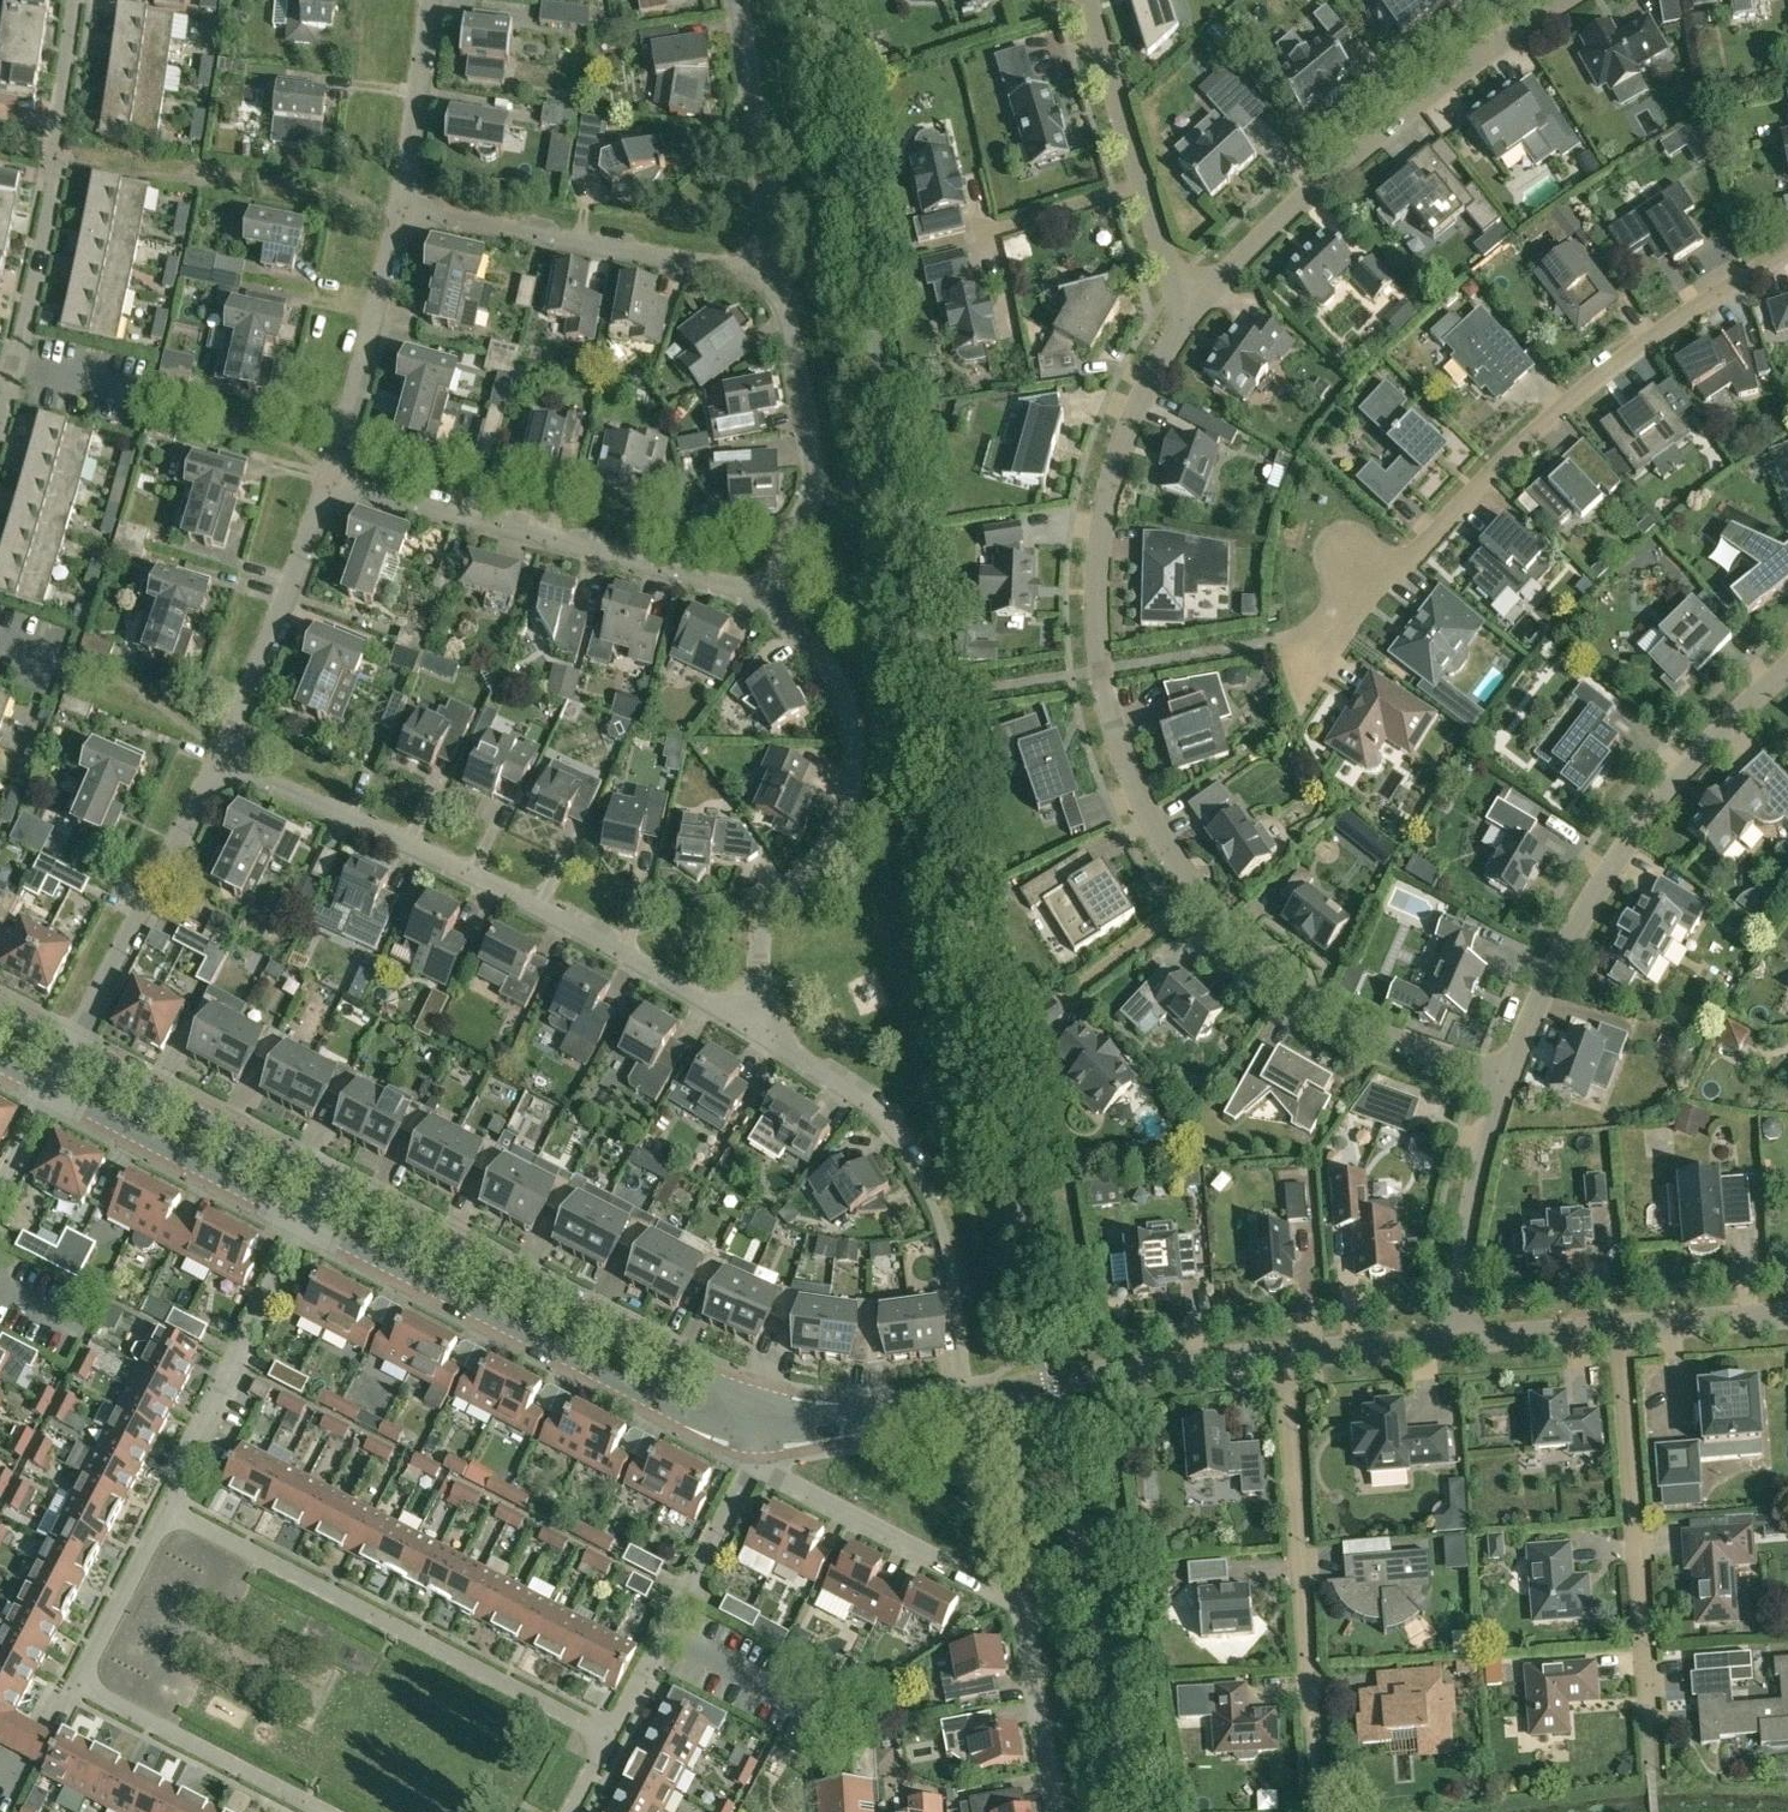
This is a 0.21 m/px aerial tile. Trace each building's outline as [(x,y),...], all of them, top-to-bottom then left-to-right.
[(4,21),(47,27),(50,0),(6,0),(4,21)] [(185,11),(186,0),(155,0),(155,7),(185,11)] [(204,16),(220,18),(222,0),(206,0),(204,16)] [(290,28),(288,42),(317,44),(318,31),(334,32),(336,2),(321,0),(277,0),(274,27),(290,28)] [(672,0),(641,0),(643,13),(641,14),(641,15),(670,11),(668,1),(672,0)] [(972,12),(1005,2),(1005,0),(968,0),(972,12)] [(1170,0),(1130,0),(1149,60),(1180,32),(1170,0)] [(1409,27),(1430,13),(1431,14),(1447,2),(1447,3),(1449,2),(1447,0),(1385,0),(1380,4),(1380,3),(1379,4),(1402,36),(1403,35),(1408,31),(1407,29),(1409,27)] [(1695,7),(1707,5),(1732,1),(1735,18),(1754,15),(1752,0),(1694,0),(1695,7)] [(543,4),(540,23),(591,29),(593,10),(543,4)] [(119,8),(116,35),(171,43),(175,15),(143,11),(119,8)] [(1319,98),(1323,103),(1338,91),(1334,85),(1351,72),(1352,73),(1353,72),(1337,52),(1352,40),(1326,9),(1315,18),(1332,38),(1328,41),(1326,39),(1325,40),(1326,42),(1309,56),(1293,36),(1278,48),(1295,68),(1278,81),(1277,80),(1276,81),(1303,114),(1304,113),(1303,111),(1319,98)] [(466,25),(462,58),(470,59),(468,72),(467,81),(505,86),(507,64),(509,64),(514,31),(509,30),(511,18),(475,13),(474,21),(476,21),(475,26),(466,25)] [(208,19),(206,34),(217,36),(219,21),(208,19)] [(1583,39),(1590,52),(1582,57),(1599,88),(1607,83),(1612,91),(1639,76),(1635,68),(1666,51),(1648,19),(1623,34),(1625,36),(1619,40),(1610,24),(1583,39)] [(1213,44),(1228,33),(1218,20),(1203,32),(1213,44)] [(4,21),(0,48),(43,54),(47,27),(4,21)] [(673,91),(670,114),(699,118),(703,96),(711,96),(711,95),(708,95),(705,76),(706,71),(710,70),(705,39),(676,44),(674,29),(640,34),(642,50),(652,48),(656,78),(665,77),(662,89),(673,91)] [(116,35),(112,61),(168,68),(171,43),(116,35)] [(39,81),(43,54),(0,48),(0,75),(39,81)] [(1022,80),(1027,78),(1019,51),(996,58),(1004,86),(1007,85),(1012,99),(1011,100),(1026,149),(1030,147),(1036,165),(1031,166),(1032,169),(1069,157),(1061,134),(1066,132),(1060,111),(1055,113),(1048,88),(1026,95),(1022,80)] [(201,73),(213,74),(215,60),(195,57),(194,60),(185,59),(183,70),(201,72),(201,73)] [(219,60),(218,75),(247,78),(248,64),(219,60)] [(111,72),(108,87),(164,94),(168,68),(112,61),(111,72)] [(213,74),(201,73),(199,88),(211,89),(213,74)] [(35,109),(39,81),(0,75),(0,104),(35,109)] [(1209,100),(1221,114),(1247,91),(1234,77),(1209,100)] [(1468,119),(1498,162),(1523,145),(1537,165),(1559,149),(1564,156),(1578,146),(1532,81),(1519,90),(1515,85),(1468,119)] [(280,82),(276,120),(273,144),(320,149),(323,125),(327,97),(317,96),(319,86),(280,82)] [(108,87),(104,112),(160,120),(164,94),(108,87)] [(1703,109),(1716,106),(1715,99),(1710,94),(1701,96),(1703,109)] [(1683,101),(1688,117),(1704,112),(1699,96),(1683,101)] [(545,105),(542,124),(575,130),(578,111),(545,105)] [(449,145),(477,150),(477,154),(478,155),(481,159),(487,161),(492,161),(497,158),(499,158),(499,153),(504,154),(509,124),(484,119),(486,115),(474,109),(474,111),(473,118),(454,114),(449,145)] [(100,138),(156,148),(160,120),(104,112),(100,138)] [(196,112),(194,124),(205,126),(207,113),(196,112)] [(1646,118),(1654,136),(1665,131),(1657,113),(1646,118)] [(1177,151),(1187,161),(1182,166),(1181,165),(1180,166),(1188,175),(1183,180),(1199,198),(1205,193),(1211,200),(1212,199),(1211,198),(1228,182),(1229,183),(1239,174),(1238,173),(1255,157),(1256,158),(1257,157),(1225,123),(1224,124),(1225,126),(1215,116),(1177,151)] [(609,155),(605,144),(609,121),(583,117),(574,171),(600,175),(613,186),(623,182),(628,199),(632,198),(636,196),(640,194),(647,189),(650,186),(653,183),(656,180),(661,172),(666,169),(664,166),(669,164),(660,141),(624,154),(622,150),(609,155)] [(1704,118),(1678,134),(1687,148),(1696,161),(1710,152),(1704,118)] [(191,141),(202,142),(205,126),(194,124),(191,141)] [(950,141),(941,143),(941,142),(940,141),(938,139),(936,137),(934,136),(932,136),(930,136),(929,136),(926,137),(925,138),(924,138),(922,139),(922,141),(921,142),(920,143),(920,145),(920,146),(920,148),(922,159),(913,161),(916,178),(915,178),(919,196),(921,196),(926,220),(914,223),(919,243),(966,232),(960,207),(964,206),(962,194),(963,194),(960,179),(958,179),(950,141)] [(573,140),(553,137),(547,173),(567,177),(573,140)] [(1434,240),(1456,222),(1466,214),(1484,236),(1503,221),(1474,185),(1466,192),(1429,148),(1408,166),(1412,171),(1392,188),(1399,197),(1377,215),(1391,231),(1412,213),(1434,240)] [(1604,173),(1591,152),(1577,160),(1591,181),(1604,173)] [(0,181),(0,209),(16,212),(22,182),(2,177),(1,181),(0,181)] [(149,188),(94,178),(88,204),(144,215),(149,188)] [(1608,231),(1624,255),(1630,252),(1632,255),(1644,247),(1642,244),(1657,234),(1674,261),(1674,263),(1701,245),(1700,244),(1697,246),(1679,219),(1695,209),(1679,185),(1608,231)] [(88,204),(84,230),(139,241),(144,215),(88,204)] [(1566,204),(1548,217),(1566,241),(1568,243),(1576,236),(1585,248),(1594,241),(1585,230),(1566,204)] [(248,246),(267,250),(264,267),(293,273),(296,256),(298,256),(303,229),(295,227),(298,213),(256,205),(248,246)] [(179,206),(176,221),(187,224),(190,209),(179,206)] [(0,209),(0,237),(11,239),(16,212),(0,209)] [(184,237),(187,224),(176,221),(173,235),(184,237)] [(1513,235),(1504,223),(1497,229),(1495,237),(1502,244),(1513,235)] [(84,230),(79,255),(134,266),(139,241),(84,230)] [(1327,234),(1286,274),(1313,302),(1313,301),(1320,308),(1326,308),(1336,298),(1336,292),(1330,286),(1354,262),(1327,234)] [(907,254),(903,235),(887,239),(891,258),(907,254)] [(5,266),(11,239),(0,237),(0,265),(5,266)] [(1600,276),(1576,244),(1537,274),(1548,289),(1552,286),(1572,313),(1569,315),(1580,330),(1609,307),(1591,284),(1600,276)] [(428,272),(439,275),(440,274),(478,282),(484,256),(434,245),(428,272)] [(187,252),(185,267),(243,278),(246,264),(187,252)] [(79,255),(73,281),(128,292),(134,266),(79,255)] [(964,255),(923,265),(928,286),(934,285),(941,317),(947,316),(951,331),(952,331),(957,353),(958,353),(958,355),(959,356),(961,359),(963,360),(964,361),(966,362),(967,363),(969,363),(971,363),(972,364),(975,363),(989,360),(986,347),(992,345),(995,341),(991,322),(995,321),(991,304),(987,305),(983,288),(954,295),(951,281),(968,277),(964,255)] [(152,270),(178,275),(181,261),(169,259),(168,263),(144,258),(142,267),(152,269),(152,270)] [(1371,259),(1358,272),(1381,296),(1394,283),(1371,259)] [(557,266),(552,292),(547,291),(543,312),(549,313),(548,318),(568,322),(566,337),(593,342),(601,299),(584,296),(588,272),(557,266)] [(182,281),(212,287),(240,293),(243,278),(185,267),(182,281)] [(178,275),(152,270),(151,271),(166,274),(164,288),(175,290),(178,275)] [(456,328),(456,327),(474,330),(478,310),(488,312),(493,286),(478,283),(478,282),(440,274),(439,275),(429,322),(456,328)] [(517,310),(531,312),(537,282),(522,279),(517,310)] [(73,281),(67,306),(123,317),(128,292),(73,281)] [(631,343),(632,340),(659,345),(667,304),(651,302),(654,286),(623,281),(615,327),(611,330),(609,339),(612,343),(627,346),(631,343)] [(1462,291),(1471,300),(1480,291),(1472,282),(1462,291)] [(1055,335),(1041,360),(1039,361),(1041,379),(1080,374),(1077,356),(1079,356),(1082,351),(1091,356),(1120,307),(1108,300),(1105,286),(1109,285),(1109,284),(1089,289),(1083,285),(1079,291),(1060,296),(1060,298),(1064,297),(1068,310),(1054,334),(1055,335)] [(248,295),(245,310),(235,307),(229,334),(240,337),(240,336),(267,342),(267,343),(278,345),(284,318),(283,318),(286,304),(248,295)] [(1777,335),(1787,332),(1787,298),(1768,304),(1777,335)] [(1395,310),(1409,323),(1417,314),(1404,300),(1395,310)] [(62,332),(117,345),(123,317),(67,306),(62,332)] [(696,354),(682,365),(701,390),(751,351),(740,337),(753,326),(740,310),(722,314),(716,307),(682,336),(696,354)] [(158,311),(155,323),(166,325),(169,314),(158,311)] [(1453,314),(1431,334),(1444,348),(1448,345),(1459,356),(1455,360),(1456,361),(1444,372),(1458,387),(1470,377),(1482,390),(1486,386),(1498,399),(1501,396),(1503,398),(1504,397),(1502,395),(1510,388),(1512,390),(1513,389),(1511,387),(1532,368),(1481,312),(1465,327),(1453,314)] [(1257,387),(1266,375),(1269,372),(1266,370),(1276,356),(1282,360),(1294,344),(1261,320),(1250,335),(1238,327),(1226,344),(1225,343),(1215,355),(1217,356),(1204,373),(1244,402),(1256,387),(1257,387)] [(152,340),(163,342),(166,325),(155,323),(152,340)] [(1693,392),(1697,389),(1707,403),(1732,387),(1740,398),(1740,397),(1759,393),(1742,327),(1711,347),(1708,342),(1675,364),(1693,392)] [(218,381),(229,384),(256,390),(268,392),(272,373),(260,370),(267,343),(278,345),(267,343),(267,342),(240,336),(240,337),(229,334),(218,381)] [(522,348),(492,343),(489,356),(518,364),(518,363),(519,363),(522,348)] [(1754,355),(1760,377),(1770,374),(1765,353),(1754,355)] [(408,356),(400,383),(412,386),(412,385),(450,395),(457,369),(408,356)] [(517,377),(519,363),(518,363),(518,364),(489,356),(487,372),(517,377)] [(161,371),(158,385),(187,392),(191,378),(161,371)] [(1683,407),(1694,397),(1671,372),(1660,383),(1683,407)] [(740,383),(741,387),(725,390),(729,409),(711,413),(716,442),(760,433),(757,417),(776,413),(775,410),(780,408),(778,394),(772,393),(770,382),(758,384),(754,377),(740,383)] [(1321,401),(1331,388),(1321,381),(1311,393),(1321,401)] [(411,386),(399,433),(425,440),(434,410),(444,413),(449,396),(450,395),(412,385),(412,386),(400,383),(411,386)] [(1373,464),(1357,481),(1383,504),(1408,476),(1415,483),(1444,451),(1436,443),(1440,438),(1430,428),(1426,433),(1402,411),(1408,404),(1386,384),(1374,397),(1376,399),(1363,413),(1361,411),(1360,412),(1392,442),(1396,438),(1410,451),(1386,476),(1373,464)] [(1600,427),(1637,477),(1641,474),(1648,468),(1649,469),(1652,466),(1664,482),(1687,464),(1675,449),(1679,446),(1687,440),(1687,441),(1691,438),(1654,388),(1638,399),(1642,403),(1619,420),(1616,415),(1600,427)] [(1003,475),(1003,476),(1043,488),(1042,489),(1045,489),(1048,479),(1050,469),(1054,455),(1053,455),(1056,443),(1057,444),(1059,436),(1065,420),(1062,419),(1058,398),(1060,398),(1060,396),(1020,403),(1020,404),(1021,404),(1022,409),(1021,411),(1025,412),(1021,428),(1010,425),(1005,443),(1016,445),(1007,476),(1003,475)] [(483,436),(497,440),(505,411),(491,407),(483,436)] [(1688,419),(1702,439),(1714,431),(1700,411),(1688,419)] [(565,429),(535,421),(523,468),(555,475),(562,445),(576,448),(583,418),(569,414),(565,429)] [(95,432),(40,418),(33,443),(87,459),(95,432)] [(1164,456),(1172,459),(1162,489),(1192,499),(1198,481),(1206,484),(1218,449),(1217,449),(1220,440),(1232,446),(1239,433),(1212,419),(1205,432),(1208,434),(1204,444),(1180,436),(1180,438),(1172,435),(1164,456)] [(148,423),(145,438),(174,445),(178,431),(148,423)] [(693,438),(696,453),(710,450),(707,435),(693,438)] [(590,464),(602,467),(598,485),(629,493),(633,475),(657,481),(666,442),(640,436),(638,444),(609,437),(608,443),(595,440),(590,464)] [(87,459),(33,443),(26,469),(80,484),(87,459)] [(1771,451),(1781,477),(1787,494),(1787,444),(1771,451)] [(1603,502),(1595,494),(1602,488),(1610,496),(1621,485),(1589,448),(1577,460),(1573,455),(1574,453),(1573,452),(1528,495),(1558,528),(1574,513),(1582,522),(1603,502)] [(135,453),(128,451),(121,449),(116,468),(130,472),(135,453)] [(1281,451),(1276,465),(1291,470),(1296,456),(1281,451)] [(713,485),(730,484),(731,505),(754,504),(754,511),(776,510),(776,502),(779,502),(777,470),(756,471),(755,455),(711,457),(713,485)] [(196,461),(189,487),(189,488),(200,491),(200,490),(227,498),(226,499),(237,502),(245,476),(196,461)] [(90,482),(108,483),(109,463),(92,462),(90,482)] [(127,484),(130,472),(116,468),(113,480),(127,484)] [(80,484),(26,469),(19,494),(73,509),(80,484)] [(229,529),(218,526),(226,499),(237,502),(226,499),(227,498),(200,490),(200,491),(189,488),(189,487),(188,488),(199,491),(185,538),(212,546),(213,544),(224,547),(229,529)] [(73,509),(19,494),(12,518),(66,534),(73,509)] [(960,499),(964,519),(979,516),(974,496),(960,499)] [(106,519),(117,522),(121,508),(110,504),(106,519)] [(1644,538),(1657,526),(1650,517),(1637,529),(1644,538)] [(66,534),(12,518),(4,543),(58,559),(66,534)] [(360,518),(351,544),(362,548),(362,547),(388,556),(388,557),(399,560),(408,534),(360,518)] [(1479,577),(1473,584),(1495,604),(1509,589),(1518,598),(1533,581),(1538,586),(1557,565),(1504,518),(1480,546),(1484,550),(1470,565),(1477,571),(1475,573),(1479,577)] [(1746,542),(1756,533),(1741,518),(1732,526),(1746,542)] [(117,522),(106,519),(102,533),(113,536),(117,522)] [(121,523),(117,537),(146,546),(150,532),(121,523)] [(985,532),(988,549),(997,548),(999,560),(996,560),(995,572),(982,572),(981,602),(994,602),(994,616),(1032,618),(1034,562),(1023,561),(1020,544),(1024,543),(1021,526),(985,532)] [(142,560),(146,546),(117,537),(112,552),(142,560)] [(1230,547),(1186,539),(1185,557),(1145,556),(1145,554),(1144,554),(1143,578),(1149,578),(1148,594),(1143,594),(1142,626),(1161,627),(1162,617),(1184,617),(1184,618),(1185,619),(1186,591),(1218,591),(1218,583),(1229,583),(1230,547)] [(1731,596),(1748,617),(1764,603),(1787,585),(1787,550),(1784,553),(1768,545),(1768,546),(1757,540),(1753,545),(1743,559),(1753,566),(1753,567),(1760,572),(1749,582),(1748,583),(1731,596)] [(4,543),(0,558),(0,569),(51,584),(58,559),(4,543)] [(372,603),(380,580),(393,585),(401,565),(398,560),(398,561),(399,560),(388,557),(388,556),(362,547),(362,548),(351,544),(362,548),(352,575),(342,572),(337,587),(347,590),(346,594),(372,603)] [(91,569),(102,572),(106,559),(95,555),(91,569)] [(458,566),(444,561),(434,590),(448,595),(458,566)] [(1599,581),(1611,569),(1603,561),(1591,572),(1599,581)] [(490,571),(469,566),(463,590),(487,596),(486,604),(510,610),(512,603),(513,603),(521,572),(492,565),(490,571)] [(42,611),(51,584),(0,569),(0,597),(42,611)] [(102,572),(91,569),(86,584),(97,587),(102,572)] [(161,575),(156,591),(144,587),(140,598),(152,602),(163,606),(163,605),(189,614),(189,615),(199,619),(208,593),(211,582),(179,571),(176,580),(161,575)] [(1575,585),(1585,595),(1594,587),(1585,577),(1575,585)] [(547,580),(540,608),(535,611),(538,617),(536,622),(542,623),(559,653),(578,658),(588,617),(576,614),(572,607),(577,587),(547,580)] [(639,593),(617,588),(615,597),(610,595),(603,619),(607,620),(604,630),(596,628),(588,660),(610,666),(615,647),(630,651),(635,660),(650,665),(662,625),(649,621),(652,607),(637,603),(639,593)] [(1408,645),(1397,660),(1431,686),(1442,671),(1447,675),(1450,677),(1459,674),(1467,662),(1468,653),(1466,651),(1465,650),(1458,645),(1463,638),(1469,630),(1476,635),(1484,625),(1451,597),(1442,610),(1438,606),(1431,615),(1427,621),(1421,616),(1402,641),(1408,645)] [(146,652),(173,662),(173,661),(184,665),(191,646),(180,642),(189,616),(199,619),(189,615),(189,614),(163,605),(163,606),(152,602),(136,647),(147,651),(146,652)] [(1681,681),(1693,669),(1698,674),(1731,642),(1693,602),(1660,635),(1666,642),(1649,659),(1666,676),(1661,681),(1675,696),(1686,686),(1681,681)] [(1276,606),(1267,608),(1269,617),(1278,616),(1276,606)] [(78,607),(74,622),(84,625),(89,611),(78,607)] [(708,618),(694,611),(673,657),(723,681),(740,646),(724,637),(730,624),(709,615),(708,618)] [(403,630),(397,644),(426,655),(431,641),(403,630)] [(318,634),(307,660),(318,664),(318,663),(344,674),(354,679),(365,653),(318,634)] [(957,661),(998,664),(1000,645),(978,644),(978,636),(959,635),(957,661)] [(81,651),(110,660),(115,646),(86,636),(81,651)] [(417,678),(426,655),(397,644),(388,667),(417,678)] [(438,658),(428,655),(422,670),(432,674),(438,658)] [(307,660),(318,664),(300,709),(325,720),(343,675),(354,679),(344,674),(318,663),(318,664),(307,660)] [(731,695),(756,714),(761,711),(772,732),(806,713),(803,708),(804,702),(799,694),(794,692),(782,671),(774,675),(771,671),(756,661),(731,695)] [(1229,685),(1235,688),(1247,686),(1246,668),(1227,671),(1229,685)] [(576,694),(577,694),(582,673),(567,669),(560,699),(574,702),(576,694)] [(1189,682),(1195,702),(1169,711),(1175,730),(1163,734),(1175,773),(1229,756),(1216,717),(1210,719),(1204,701),(1224,695),(1218,677),(1189,682)] [(1417,748),(1413,746),(1431,717),(1373,680),(1332,745),(1353,758),(1351,761),(1368,771),(1370,772),(1372,772),(1375,772),(1378,771),(1380,770),(1381,769),(1382,766),(1383,765),(1383,763),(1383,762),(1383,761),(1382,759),(1382,758),(1381,757),(1380,756),(1379,755),(1378,754),(1387,741),(1411,757),(1417,748)] [(1584,684),(1573,698),(1578,702),(1553,733),(1567,743),(1560,753),(1559,752),(1552,762),(1568,774),(1565,779),(1565,778),(1564,780),(1585,796),(1612,761),(1608,758),(1620,742),(1605,730),(1609,725),(1605,721),(1615,709),(1584,684)] [(0,692),(0,721),(3,722),(13,696),(0,692)] [(408,700),(395,694),(382,722),(396,728),(408,700)] [(577,694),(576,694),(574,702),(587,705),(589,697),(577,694)] [(89,722),(94,708),(65,698),(60,712),(89,722)] [(407,740),(400,756),(431,770),(445,740),(460,747),(476,713),(451,701),(446,711),(441,709),(435,722),(418,714),(412,729),(404,732),(407,740)] [(55,711),(44,707),(30,702),(21,725),(36,730),(46,734),(55,711)] [(1457,720),(1473,732),(1485,715),(1471,703),(1457,720)] [(1038,732),(1037,728),(1035,729),(1041,746),(1021,753),(1019,748),(1018,749),(1039,813),(1041,812),(1039,808),(1060,801),(1072,837),(1073,836),(1072,833),(1084,829),(1085,832),(1086,832),(1062,761),(1066,753),(1058,749),(1044,707),(1043,707),(1049,728),(1038,732)] [(524,750),(489,734),(466,786),(494,799),(502,781),(521,789),(539,749),(527,744),(524,750)] [(676,753),(683,755),(686,741),(674,738),(672,747),(676,753)] [(96,748),(85,774),(95,778),(96,777),(121,788),(121,789),(131,794),(142,769),(139,767),(143,758),(128,751),(124,761),(96,748)] [(756,790),(765,794),(756,811),(777,821),(774,827),(799,838),(807,820),(802,818),(811,797),(795,791),(799,783),(801,784),(809,767),(772,751),(756,790)] [(1704,813),(1688,832),(1702,844),(1700,845),(1706,850),(1707,848),(1721,860),(1737,841),(1740,844),(1754,827),(1751,824),(1754,821),(1759,824),(1764,826),(1769,826),(1775,826),(1780,824),(1785,820),(1787,824),(1787,781),(1764,755),(1737,780),(1734,777),(1718,796),(1715,793),(1701,810),(1704,813)] [(27,786),(36,762),(25,758),(16,782),(27,786)] [(548,774),(530,815),(562,830),(567,819),(571,812),(576,810),(588,815),(602,785),(586,777),(554,763),(548,774)] [(120,790),(131,794),(121,789),(121,788),(96,777),(95,778),(85,774),(84,774),(95,778),(75,823),(101,834),(120,790)] [(18,810),(27,786),(16,782),(7,806),(18,810)] [(1191,807),(1201,821),(1204,819),(1212,830),(1207,834),(1208,835),(1219,850),(1218,851),(1228,866),(1229,865),(1240,880),(1239,880),(1240,881),(1272,859),(1271,858),(1270,858),(1268,854),(1276,848),(1260,826),(1252,831),(1239,814),(1240,813),(1239,812),(1234,815),(1226,804),(1229,801),(1219,788),(1191,807)] [(604,849),(603,852),(636,859),(645,818),(663,822),(669,796),(637,789),(634,804),(615,799),(608,831),(600,829),(596,847),(604,849)] [(1502,894),(1507,893),(1519,900),(1528,884),(1529,885),(1530,884),(1529,883),(1536,870),(1538,871),(1538,870),(1537,869),(1546,854),(1527,843),(1538,824),(1498,801),(1486,822),(1511,836),(1498,857),(1493,858),(1485,871),(1487,876),(1485,879),(1489,881),(1490,887),(1502,894)] [(12,826),(18,810),(7,806),(1,822),(12,826)] [(264,853),(274,858),(286,833),(241,810),(229,835),(239,840),(239,839),(264,852),(264,853)] [(1398,852),(1348,812),(1335,829),(1384,869),(1398,852)] [(677,868),(680,868),(698,882),(707,872),(710,872),(711,867),(714,862),(712,861),(712,858),(746,863),(747,864),(761,854),(741,826),(715,823),(715,824),(683,820),(681,837),(672,849),(679,854),(677,868)] [(17,828),(10,841),(38,855),(45,842),(17,828)] [(209,876),(218,881),(217,884),(242,896),(264,853),(274,858),(264,853),(264,852),(239,839),(239,840),(229,835),(228,835),(239,840),(226,866),(217,862),(209,876)] [(338,857),(325,851),(312,879),(326,885),(338,857)] [(39,898),(49,879),(49,878),(56,864),(42,857),(25,891),(39,898)] [(1079,880),(1068,863),(1021,892),(1032,911),(1044,904),(1076,954),(1135,917),(1103,865),(1079,880)] [(90,882),(56,864),(49,878),(49,879),(83,896),(90,882)] [(372,864),(366,869),(355,864),(347,883),(338,883),(332,896),(337,903),(336,906),(354,913),(343,937),(375,952),(391,917),(375,910),(388,879),(386,878),(385,869),(372,864)] [(1281,895),(1294,906),(1283,919),(1297,930),(1295,932),(1311,944),(1313,942),(1326,953),(1350,923),(1308,889),(1314,881),(1300,871),(1281,895)] [(321,886),(300,876),(292,893),(313,903),(321,886)] [(1632,918),(1628,916),(1617,934),(1621,936),(1608,959),(1618,965),(1610,978),(1629,989),(1637,976),(1647,982),(1660,959),(1664,961),(1675,943),(1670,941),(1678,928),(1692,935),(1699,922),(1700,922),(1709,907),(1661,880),(1650,899),(1645,896),(1632,918)] [(998,905),(1014,897),(1006,882),(991,890),(998,905)] [(5,927),(19,900),(6,892),(1,901),(0,900),(0,924),(5,927)] [(1740,901),(1737,905),(1760,922),(1777,899),(1773,896),(1769,894),(1764,893),(1758,892),(1753,893),(1748,895),(1744,898),(1740,901)] [(461,913),(430,898),(407,944),(423,952),(414,971),(447,987),(461,956),(444,948),(461,913)] [(1732,931),(1747,939),(1754,925),(1739,918),(1732,931)] [(1479,934),(1445,919),(1437,936),(1450,942),(1445,953),(1451,956),(1444,972),(1439,970),(1427,997),(1397,984),(1395,987),(1392,986),(1387,996),(1391,998),(1389,1001),(1420,1014),(1418,1017),(1441,1027),(1448,1009),(1465,1016),(1485,969),(1463,959),(1467,949),(1472,951),(1479,934)] [(1,968),(25,981),(52,929),(49,928),(42,925),(34,923),(30,922),(27,922),(26,928),(23,926),(1,968)] [(209,927),(202,940),(216,947),(229,954),(236,941),(209,927)] [(68,949),(73,945),(70,942),(67,940),(64,937),(58,933),(52,929),(25,981),(49,993),(71,951),(68,949)] [(174,944),(208,961),(216,947),(202,940),(181,929),(174,944)] [(537,952),(497,931),(481,964),(486,966),(478,980),(502,992),(499,997),(525,1010),(540,982),(525,974),(537,952)] [(212,988),(229,954),(216,947),(208,961),(197,981),(212,988)] [(272,962),(266,973),(273,977),(280,974),(283,967),(272,962)] [(289,970),(264,995),(289,1020),(314,996),(289,970)] [(553,1016),(550,1022),(551,1028),(569,1038),(561,1053),(586,1066),(608,1026),(593,1018),(600,1005),(608,990),(610,986),(589,974),(587,979),(576,973),(568,987),(566,986),(561,987),(557,995),(558,1000),(561,1001),(553,1016)] [(1195,984),(1193,986),(1182,977),(1161,1000),(1147,986),(1121,1015),(1138,1031),(1152,1016),(1161,1024),(1169,1015),(1197,1041),(1200,1038),(1207,1038),(1212,1033),(1212,1025),(1225,1012),(1195,984)] [(114,1026),(138,1039),(165,987),(158,984),(151,982),(143,980),(140,980),(139,986),(136,984),(114,1026)] [(355,981),(346,997),(364,1006),(372,990),(355,981)] [(182,1007),(186,1003),(183,1001),(180,998),(177,995),(171,991),(165,987),(138,1039),(162,1052),(185,1009),(182,1007)] [(192,1056),(216,1069),(239,1024),(215,1012),(220,1003),(207,996),(192,1023),(205,1030),(192,1056)] [(628,1034),(619,1046),(635,1059),(623,1076),(624,1083),(647,1101),(673,1066),(658,1055),(677,1030),(675,1028),(674,1021),(664,1013),(656,1014),(648,1008),(635,1025),(626,1026),(628,1034)] [(1025,1022),(1036,1038),(1051,1026),(1037,1011),(1025,1022)] [(1749,1031),(1729,1022),(1719,1042),(1739,1052),(1749,1031)] [(262,1036),(239,1024),(216,1069),(239,1081),(253,1055),(266,1061),(280,1034),(267,1027),(262,1036)] [(1556,1069),(1558,1070),(1550,1089),(1585,1102),(1602,1054),(1620,1060),(1629,1036),(1601,1026),(1597,1039),(1572,1031),(1565,1050),(1563,1049),(1556,1069)] [(1056,1053),(1076,1073),(1068,1081),(1088,1100),(1085,1103),(1097,1114),(1099,1112),(1103,1115),(1136,1081),(1115,1061),(1119,1057),(1101,1040),(1097,1043),(1081,1027),(1056,1053)] [(265,1094),(289,1106),(312,1062),(288,1049),(293,1041),(280,1034),(266,1061),(278,1068),(265,1094)] [(513,1050),(500,1044),(494,1056),(506,1063),(513,1050)] [(1334,1083),(1315,1072),(1280,1052),(1277,1056),(1263,1048),(1225,1117),(1236,1123),(1273,1091),(1299,1106),(1295,1127),(1302,1131),(1311,1137),(1332,1100),(1326,1097),(1334,1083)] [(715,1052),(703,1072),(699,1070),(687,1090),(705,1101),(699,1111),(726,1127),(750,1089),(737,1080),(742,1069),(715,1052)] [(326,1092),(339,1099),(353,1072),(340,1065),(335,1074),(312,1062),(289,1106),(312,1119),(326,1092)] [(1610,1106),(1619,1073),(1604,1069),(1595,1103),(1610,1106)] [(338,1132),(362,1144),(385,1099),(361,1087),(366,1079),(353,1072),(339,1099),(351,1105),(338,1132)] [(427,1081),(420,1094),(429,1099),(436,1086),(427,1081)] [(1373,1086),(1352,1114),(1408,1134),(1419,1103),(1373,1086)] [(399,1130),(412,1136),(426,1110),(413,1103),(414,1100),(391,1088),(385,1099),(362,1144),(386,1156),(399,1130)] [(766,1118),(751,1142),(780,1159),(786,1150),(810,1164),(831,1130),(818,1121),(820,1117),(793,1101),(784,1089),(781,1093),(779,1092),(763,1117),(766,1118)] [(411,1169),(435,1182),(458,1137),(434,1125),(439,1116),(436,1115),(442,1102),(432,1097),(426,1110),(412,1136),(424,1143),(411,1169)] [(1682,1106),(1675,1133),(1698,1139),(1700,1130),(1707,1132),(1712,1114),(1682,1106)] [(0,1108),(0,1142),(14,1115),(0,1108)] [(492,1121),(489,1131),(500,1138),(507,1124),(496,1118),(492,1121)] [(38,1181),(34,1185),(37,1187),(39,1190),(42,1193),(45,1195),(48,1197),(55,1201),(81,1150),(57,1137),(35,1180),(38,1181)] [(472,1168),(485,1174),(499,1147),(486,1141),(481,1149),(458,1137),(435,1182),(459,1194),(472,1168)] [(1682,1138),(1658,1139),(1659,1164),(1683,1163),(1682,1138)] [(484,1207),(508,1219),(531,1175),(507,1163),(512,1154),(499,1147),(485,1174),(497,1181),(484,1207)] [(105,1162),(81,1150),(55,1201),(62,1204),(65,1205),(72,1207),(76,1208),(80,1208),(80,1203),(83,1205),(105,1162)] [(636,1151),(630,1163),(642,1169),(648,1157),(636,1151)] [(837,1165),(810,1182),(818,1195),(814,1197),(831,1225),(850,1212),(851,1214),(856,1211),(858,1215),(862,1215),(867,1215),(872,1216),(877,1215),(882,1215),(887,1215),(883,1194),(889,1190),(871,1161),(846,1177),(837,1165)] [(545,1205),(558,1212),(572,1185),(559,1178),(554,1187),(553,1186),(559,1174),(540,1165),(535,1177),(531,1175),(508,1219),(532,1232),(545,1205)] [(1182,1168),(1184,1190),(1201,1188),(1199,1166),(1182,1168)] [(677,1190),(684,1176),(675,1171),(668,1185),(677,1190)] [(109,1218),(134,1231),(156,1188),(153,1187),(152,1181),(146,1179),(141,1180),(131,1175),(109,1218)] [(1364,1176),(1333,1179),(1337,1229),(1355,1227),(1359,1277),(1371,1276),(1371,1280),(1376,1281),(1381,1280),(1386,1279),(1386,1275),(1398,1274),(1396,1249),(1400,1249),(1400,1243),(1400,1239),(1398,1234),(1395,1234),(1393,1217),(1373,1219),(1367,1214),(1364,1176)] [(1724,1247),(1723,1230),(1722,1225),(1734,1224),(1734,1229),(1752,1227),(1748,1179),(1719,1181),(1719,1177),(1679,1180),(1681,1202),(1668,1203),(1670,1230),(1683,1229),(1685,1250),(1690,1250),(1691,1254),(1700,1257),(1710,1256),(1719,1251),(1719,1248),(1724,1247)] [(1604,1178),(1586,1179),(1588,1208),(1606,1207),(1604,1178)] [(1090,1184),(1092,1209),(1105,1209),(1104,1182),(1090,1184)] [(588,1186),(585,1192),(572,1185),(558,1212),(570,1218),(557,1245),(581,1257),(604,1213),(611,1198),(588,1186)] [(1288,1223),(1308,1222),(1305,1186),(1286,1187),(1288,1223)] [(159,1190),(156,1188),(134,1231),(137,1232),(134,1237),(133,1244),(137,1249),(144,1253),(151,1252),(155,1248),(157,1243),(173,1251),(188,1223),(174,1216),(182,1202),(172,1197),(170,1191),(165,1188),(159,1190)] [(1148,1194),(1148,1206),(1183,1205),(1182,1194),(1148,1194)] [(611,1198),(604,1213),(581,1257),(605,1269),(618,1243),(631,1249),(645,1223),(648,1217),(611,1198)] [(173,1251),(212,1271),(234,1229),(231,1227),(230,1222),(224,1219),(219,1221),(209,1216),(202,1230),(188,1223),(173,1251)] [(1550,1227),(1524,1229),(1528,1268),(1558,1265),(1558,1259),(1585,1256),(1584,1246),(1592,1246),(1590,1217),(1549,1220),(1550,1227)] [(661,1224),(658,1230),(645,1223),(631,1249),(643,1256),(630,1282),(654,1295),(684,1236),(661,1224)] [(1130,1256),(1115,1257),(1118,1285),(1133,1284),(1134,1296),(1155,1294),(1155,1292),(1155,1288),(1166,1287),(1179,1286),(1178,1281),(1198,1280),(1194,1237),(1174,1239),(1173,1233),(1172,1224),(1147,1227),(1148,1236),(1149,1241),(1129,1243),(1130,1256)] [(1255,1285),(1265,1284),(1266,1289),(1270,1293),(1275,1294),(1280,1292),(1283,1288),(1284,1283),(1294,1282),(1292,1264),(1294,1264),(1293,1245),(1291,1245),(1289,1228),(1251,1231),(1255,1285)] [(237,1230),(234,1229),(212,1271),(244,1288),(256,1266),(249,1263),(260,1242),(250,1237),(248,1231),(243,1229),(237,1230)] [(51,1266),(65,1273),(82,1239),(68,1232),(64,1241),(42,1231),(37,1241),(58,1252),(51,1266)] [(17,1249),(51,1266),(58,1252),(37,1241),(24,1234),(17,1249)] [(691,1281),(704,1287),(720,1255),(684,1236),(654,1295),(677,1307),(691,1281)] [(65,1273),(79,1280),(96,1246),(82,1239),(65,1273)] [(838,1263),(858,1265),(860,1247),(839,1245),(838,1255),(839,1255),(838,1263)] [(707,1321),(732,1332),(752,1287),(759,1268),(720,1255),(704,1287),(719,1294),(707,1321)] [(294,1314),(326,1330),(348,1288),(345,1286),(343,1280),(338,1278),(332,1279),(323,1274),(312,1295),(305,1292),(294,1314)] [(351,1289),(348,1288),(326,1330),(365,1350),(376,1329),(363,1322),(374,1301),(364,1296),(362,1290),(357,1287),(351,1289)] [(777,1296),(752,1287),(732,1332),(756,1342),(768,1315),(783,1322),(792,1291),(780,1287),(777,1296)] [(795,1353),(822,1357),(829,1307),(803,1303),(805,1293),(792,1291),(783,1322),(800,1324),(795,1353)] [(953,1323),(949,1293),(934,1295),(936,1304),(910,1308),(916,1358),(943,1354),(939,1325),(953,1323)] [(853,1332),(869,1334),(869,1303),(857,1301),(855,1311),(829,1307),(822,1357),(849,1361),(853,1332)] [(889,1361),(916,1358),(910,1308),(883,1311),(882,1302),(869,1303),(869,1334),(885,1332),(889,1361)] [(154,1319),(167,1326),(175,1310),(163,1304),(154,1319)] [(175,1312),(168,1326),(201,1343),(208,1329),(175,1312)] [(372,1354),(411,1374),(433,1331),(430,1330),(428,1324),(423,1321),(417,1323),(407,1318),(396,1339),(383,1332),(372,1354)] [(436,1333),(433,1331),(411,1374),(434,1386),(425,1402),(441,1411),(461,1372),(447,1365),(458,1344),(448,1339),(446,1334),(441,1331),(436,1333)] [(197,1350),(164,1333),(157,1346),(152,1344),(151,1347),(146,1345),(143,1350),(137,1346),(132,1355),(134,1360),(138,1363),(141,1366),(141,1367),(183,1389),(195,1366),(190,1363),(197,1350)] [(3,1337),(0,1343),(0,1380),(17,1389),(28,1367),(32,1370),(40,1355),(3,1336),(3,1337)] [(87,1351),(81,1363),(92,1369),(98,1357),(87,1351)] [(456,1397),(495,1417),(517,1375),(514,1373),(512,1368),(507,1365),(501,1367),(492,1362),(481,1383),(467,1376),(456,1397)] [(81,1363),(75,1376),(86,1381),(92,1369),(81,1363)] [(270,1379),(294,1392),(302,1378),(277,1365),(270,1379)] [(375,1365),(360,1407),(388,1418),(404,1375),(375,1365)] [(141,1367),(129,1389),(172,1411),(183,1389),(141,1367)] [(495,1417),(534,1438),(545,1416),(532,1409),(543,1388),(533,1383),(531,1377),(526,1375),(520,1376),(517,1375),(495,1417)] [(310,1382),(302,1378),(294,1392),(303,1396),(303,1395),(310,1382)] [(266,1403),(272,1390),(257,1382),(250,1395),(266,1403)] [(1714,1388),(1700,1389),(1705,1447),(1739,1444),(1741,1458),(1762,1456),(1761,1442),(1762,1442),(1758,1385),(1743,1386),(1743,1384),(1714,1386),(1714,1388)] [(44,1388),(38,1400),(49,1405),(56,1393),(44,1388)] [(129,1389),(118,1410),(161,1432),(172,1411),(129,1389)] [(318,1403),(337,1413),(343,1401),(324,1392),(318,1403)] [(296,1401),(283,1394),(278,1405),(290,1412),(296,1401)] [(65,1395),(58,1407),(69,1413),(78,1417),(84,1405),(65,1395)] [(1527,1404),(1529,1418),(1533,1418),(1536,1451),(1570,1449),(1570,1442),(1584,1441),(1584,1447),(1601,1446),(1598,1413),(1582,1414),(1582,1416),(1567,1417),(1566,1398),(1549,1399),(1548,1395),(1534,1396),(1534,1400),(1532,1400),(1532,1403),(1527,1404)] [(43,1418),(49,1405),(38,1400),(32,1412),(43,1418)] [(308,1407),(296,1401),(290,1412),(302,1418),(308,1407)] [(337,1413),(356,1422),(362,1411),(343,1401),(337,1413)] [(552,1419),(541,1441),(580,1461),(602,1419),(599,1417),(597,1411),(592,1409),(586,1410),(576,1405),(565,1426),(552,1419)] [(1367,1432),(1354,1433),(1356,1458),(1369,1457),(1370,1476),(1408,1473),(1408,1467),(1448,1464),(1446,1430),(1414,1433),(1414,1436),(1406,1436),(1403,1405),(1378,1407),(1378,1412),(1366,1413),(1367,1432)] [(58,1407),(52,1419),(63,1425),(69,1413),(58,1407)] [(118,1410),(107,1432),(149,1454),(161,1432),(118,1410)] [(321,1428),(334,1434),(339,1423),(327,1417),(321,1428)] [(605,1420),(602,1419),(580,1461),(619,1481),(630,1460),(616,1453),(627,1432),(617,1427),(615,1421),(610,1418),(605,1420)] [(1184,1431),(1181,1435),(1182,1447),(1185,1450),(1189,1449),(1192,1482),(1225,1480),(1225,1478),(1242,1477),(1244,1495),(1263,1493),(1259,1445),(1230,1448),(1229,1438),(1222,1438),(1221,1425),(1218,1425),(1218,1421),(1214,1418),(1207,1419),(1204,1423),(1204,1427),(1188,1428),(1188,1431),(1184,1431)] [(351,1429),(339,1423),(334,1434),(346,1440),(351,1429)] [(399,1444),(404,1433),(385,1423),(379,1434),(399,1444)] [(28,1446),(34,1434),(23,1428),(17,1441),(28,1446)] [(107,1432),(96,1454),(138,1476),(149,1454),(107,1432)] [(42,1438),(36,1451),(47,1456),(53,1444),(42,1438)] [(433,1438),(426,1452),(435,1457),(443,1443),(433,1438)] [(383,1446),(370,1439),(365,1450),(377,1457),(383,1446)] [(22,1459),(28,1446),(17,1441),(11,1453),(22,1459)] [(221,1488),(244,1500),(266,1458),(243,1446),(233,1465),(231,1469),(221,1488)] [(395,1452),(383,1446),(377,1457),(389,1463),(395,1452)] [(1701,1486),(1697,1446),(1658,1449),(1661,1489),(1701,1486)] [(625,1485),(664,1505),(686,1462),(683,1461),(681,1455),(676,1452),(670,1454),(661,1449),(650,1470),(636,1463),(625,1485)] [(36,1451),(30,1463),(41,1468),(47,1456),(36,1451)] [(96,1454),(84,1476),(127,1498),(138,1476),(96,1454)] [(430,1462),(417,1455),(410,1470),(408,1469),(403,1480),(418,1487),(425,1473),(424,1473),(430,1462)] [(450,1457),(444,1468),(464,1478),(470,1467),(450,1457)] [(244,1500),(266,1511),(288,1469),(266,1458),(244,1500)] [(442,1468),(430,1462),(424,1473),(425,1473),(436,1479),(442,1468)] [(689,1464),(686,1462),(664,1505),(696,1521),(707,1499),(701,1496),(712,1475),(702,1470),(700,1465),(695,1462),(689,1464)] [(13,1475),(2,1469),(0,1474),(0,1483),(7,1487),(13,1475)] [(266,1511),(288,1523),(310,1480),(288,1469),(266,1511)] [(1143,1472),(1143,1482),(1158,1481),(1158,1471),(1143,1472)] [(84,1476),(73,1497),(116,1519),(127,1498),(84,1476)] [(512,1489),(493,1479),(487,1490),(506,1500),(512,1489)] [(288,1523),(310,1534),(332,1491),(310,1480),(288,1523)] [(19,1482),(13,1494),(24,1500),(31,1488),(19,1482)] [(458,1484),(452,1496),(461,1500),(464,1502),(470,1491),(458,1484)] [(531,1499),(512,1489),(506,1500),(525,1510),(531,1499)] [(310,1534),(331,1545),(353,1503),(332,1491),(310,1534)] [(482,1497),(470,1491),(464,1502),(476,1508),(482,1497)] [(13,1494),(7,1507),(18,1512),(24,1500),(13,1494)] [(73,1497),(62,1519),(104,1541),(116,1519),(73,1497)] [(331,1545),(353,1556),(375,1514),(353,1503),(331,1545)] [(513,1513),(502,1507),(496,1518),(508,1524),(513,1513)] [(769,1581),(778,1563),(799,1521),(796,1519),(795,1514),(789,1511),(784,1513),(774,1508),(763,1528),(757,1525),(739,1561),(740,1566),(769,1581)] [(1453,1531),(1461,1530),(1466,1524),(1465,1517),(1459,1511),(1450,1512),(1446,1519),(1446,1526),(1453,1531)] [(526,1520),(513,1513),(508,1524),(520,1531),(526,1520)] [(353,1556),(375,1568),(397,1525),(375,1514),(353,1556)] [(1756,1516),(1757,1530),(1765,1529),(1787,1528),(1787,1514),(1756,1516)] [(1685,1535),(1688,1569),(1697,1569),(1697,1578),(1696,1578),(1699,1624),(1736,1621),(1732,1566),(1753,1564),(1750,1530),(1757,1530),(1756,1516),(1725,1519),(1726,1532),(1685,1535)] [(93,1563),(104,1541),(62,1519),(50,1542),(93,1563)] [(802,1522),(799,1521),(778,1563),(817,1584),(831,1555),(817,1548),(825,1534),(815,1529),(813,1523),(808,1521),(802,1522)] [(596,1532),(577,1522),(571,1534),(590,1544),(596,1532)] [(375,1568),(397,1579),(419,1536),(397,1525),(375,1568)] [(2,1544),(8,1532),(0,1528),(0,1543),(2,1544)] [(551,1548),(558,1535),(545,1529),(539,1542),(551,1548)] [(615,1542),(596,1532),(590,1544),(610,1553),(615,1542)] [(558,1535),(551,1548),(563,1554),(570,1541),(558,1535)] [(397,1579),(419,1590),(440,1548),(419,1536),(397,1579)] [(1502,1538),(1490,1539),(1492,1560),(1504,1559),(1502,1538)] [(1445,1540),(1445,1552),(1467,1551),(1466,1539),(1445,1540)] [(50,1542),(39,1563),(81,1585),(93,1563),(50,1542)] [(1350,1544),(1350,1556),(1397,1555),(1396,1542),(1350,1544)] [(1591,1618),(1588,1580),(1587,1579),(1572,1580),(1569,1547),(1530,1550),(1531,1570),(1536,1570),(1537,1587),(1533,1588),(1535,1623),(1591,1618)] [(419,1590),(440,1601),(462,1559),(440,1548),(419,1590)] [(624,1562),(632,1567),(640,1552),(631,1548),(624,1562)] [(878,1621),(894,1591),(874,1580),(882,1564),(877,1561),(875,1556),(864,1550),(859,1552),(854,1549),(841,1573),(836,1570),(825,1592),(854,1607),(850,1615),(874,1628),(878,1621)] [(594,1570),(601,1557),(589,1551),(582,1564),(594,1570)] [(664,1565),(640,1552),(632,1567),(657,1579),(664,1565)] [(1328,1586),(1333,1586),(1334,1589),(1335,1592),(1336,1595),(1338,1597),(1340,1600),(1341,1602),(1345,1607),(1348,1609),(1350,1611),(1352,1613),(1358,1616),(1363,1619),(1366,1620),(1369,1621),(1375,1622),(1378,1622),(1384,1622),(1385,1635),(1387,1635),(1387,1632),(1393,1631),(1396,1630),(1400,1629),(1403,1628),(1406,1626),(1409,1625),(1414,1621),(1417,1619),(1421,1616),(1423,1618),(1424,1617),(1415,1607),(1421,1599),(1425,1592),(1432,1591),(1429,1553),(1344,1560),(1344,1561),(1350,1561),(1351,1582),(1328,1584),(1328,1586)] [(601,1557),(594,1570),(607,1576),(614,1563),(601,1557)] [(440,1601),(462,1613),(484,1570),(462,1559),(440,1601)] [(1188,1565),(1190,1585),(1199,1585),(1199,1593),(1198,1593),(1200,1611),(1201,1611),(1202,1621),(1201,1621),(1202,1639),(1254,1635),(1253,1617),(1251,1617),(1250,1607),(1252,1607),(1251,1589),(1228,1591),(1228,1582),(1229,1582),(1228,1562),(1188,1565)] [(39,1563),(28,1585),(70,1607),(81,1585),(39,1563)] [(462,1613),(484,1624),(506,1581),(484,1570),(462,1613)] [(627,1590),(637,1595),(644,1581),(635,1576),(627,1590)] [(484,1624),(506,1635),(528,1593),(506,1581),(484,1624)] [(647,1600),(654,1586),(644,1581),(637,1595),(647,1600)] [(910,1599),(894,1591),(878,1621),(904,1634),(913,1616),(944,1632),(959,1603),(918,1582),(910,1599)] [(28,1585),(16,1607),(59,1629),(70,1607),(28,1585)] [(506,1635),(527,1646),(549,1604),(528,1593),(506,1635)] [(728,1599),(721,1613),(746,1626),(753,1612),(728,1599)] [(527,1646),(549,1658),(571,1615),(549,1604),(527,1646)] [(5,1629),(48,1651),(59,1629),(16,1607),(9,1621),(0,1616),(0,1626),(5,1629)] [(549,1658),(571,1669),(593,1627),(571,1615),(549,1658)] [(781,1629),(767,1622),(761,1635),(775,1642),(781,1629)] [(571,1669),(593,1680),(615,1638),(593,1627),(571,1669)] [(787,1645),(804,1653),(809,1643),(806,1634),(795,1628),(787,1645)] [(0,1639),(0,1653),(37,1672),(48,1651),(5,1629),(0,1639)] [(1459,1634),(1460,1657),(1481,1655),(1479,1632),(1459,1634)] [(626,1673),(628,1669),(638,1650),(615,1638),(593,1680),(616,1692),(626,1673)] [(952,1653),(956,1673),(941,1676),(946,1703),(978,1697),(975,1681),(1005,1675),(1003,1662),(1007,1659),(1005,1648),(1000,1646),(1000,1644),(952,1653)] [(25,1694),(37,1672),(0,1653),(0,1681),(25,1694)] [(1751,1654),(1695,1659),(1696,1674),(1752,1670),(1751,1654)] [(1762,1746),(1787,1744),(1787,1659),(1774,1661),(1776,1678),(1780,1678),(1782,1702),(1728,1706),(1727,1696),(1698,1698),(1702,1745),(1720,1744),(1720,1739),(1761,1735),(1762,1746)] [(1458,1676),(1476,1674),(1475,1660),(1457,1661),(1458,1676)] [(1486,1673),(1502,1672),(1501,1660),(1485,1662),(1486,1673)] [(1527,1670),(1531,1714),(1532,1736),(1568,1733),(1566,1703),(1597,1701),(1594,1665),(1527,1670)] [(1760,1702),(1759,1672),(1738,1672),(1739,1702),(1760,1702)] [(1367,1719),(1362,1720),(1364,1744),(1391,1742),(1391,1734),(1421,1732),(1422,1754),(1450,1751),(1448,1726),(1446,1726),(1445,1713),(1452,1713),(1450,1690),(1440,1691),(1439,1674),(1397,1677),(1398,1694),(1388,1695),(1388,1692),(1365,1694),(1367,1719)] [(25,1694),(0,1681),(0,1743),(14,1716),(25,1694)] [(1215,1688),(1217,1716),(1213,1716),(1216,1755),(1237,1754),(1237,1758),(1240,1761),(1254,1760),(1257,1757),(1256,1752),(1278,1751),(1276,1712),(1248,1714),(1246,1686),(1215,1688)] [(667,1703),(655,1726),(698,1748),(709,1725),(667,1703)] [(868,1710),(870,1724),(890,1721),(887,1705),(868,1710)] [(28,1723),(14,1716),(0,1743),(0,1744),(13,1751),(28,1723)] [(1020,1738),(1017,1735),(1016,1729),(974,1737),(970,1718),(942,1723),(948,1757),(963,1754),(965,1756),(962,1761),(980,1773),(983,1769),(1022,1762),(1021,1756),(1023,1751),(1023,1747),(1022,1742),(1020,1738)] [(686,1770),(698,1748),(655,1726),(644,1748),(686,1770)] [(61,1740),(47,1733),(33,1761),(46,1768),(43,1775),(65,1787),(87,1745),(65,1733),(61,1740)] [(853,1757),(854,1783),(817,1785),(819,1811),(861,1811),(859,1784),(878,1783),(878,1776),(877,1768),(876,1752),(876,1743),(875,1743),(853,1757)] [(65,1787),(87,1798),(109,1756),(87,1745),(65,1787)] [(644,1748),(633,1770),(675,1792),(686,1770),(644,1748)] [(876,1752),(877,1768),(894,1767),(895,1767),(894,1751),(876,1752)] [(87,1798),(109,1810),(131,1767),(109,1756),(87,1798)] [(746,1758),(740,1770),(751,1776),(757,1764),(746,1758)] [(114,1811),(136,1811),(153,1779),(131,1767),(109,1810),(114,1811)] [(675,1792),(633,1770),(621,1792),(661,1811),(665,1811),(675,1792)] [(740,1770),(734,1782),(745,1788),(751,1776),(740,1770)] [(175,1790),(153,1779),(136,1811),(164,1811),(175,1790)] [(197,1801),(175,1790),(164,1811),(192,1811),(197,1801)] [(1026,1811),(1022,1791),(971,1801),(972,1803),(961,1805),(962,1811),(1031,1811),(1031,1810),(1026,1811)] [(47,1798),(34,1792),(24,1811),(40,1811),(47,1798)] [(611,1811),(661,1811),(621,1792),(611,1811)] [(940,1800),(911,1802),(911,1811),(941,1811),(940,1800)] [(197,1801),(192,1811),(218,1811),(197,1801)] [(718,1811),(732,1811),(735,1807),(724,1801),(718,1811)]
